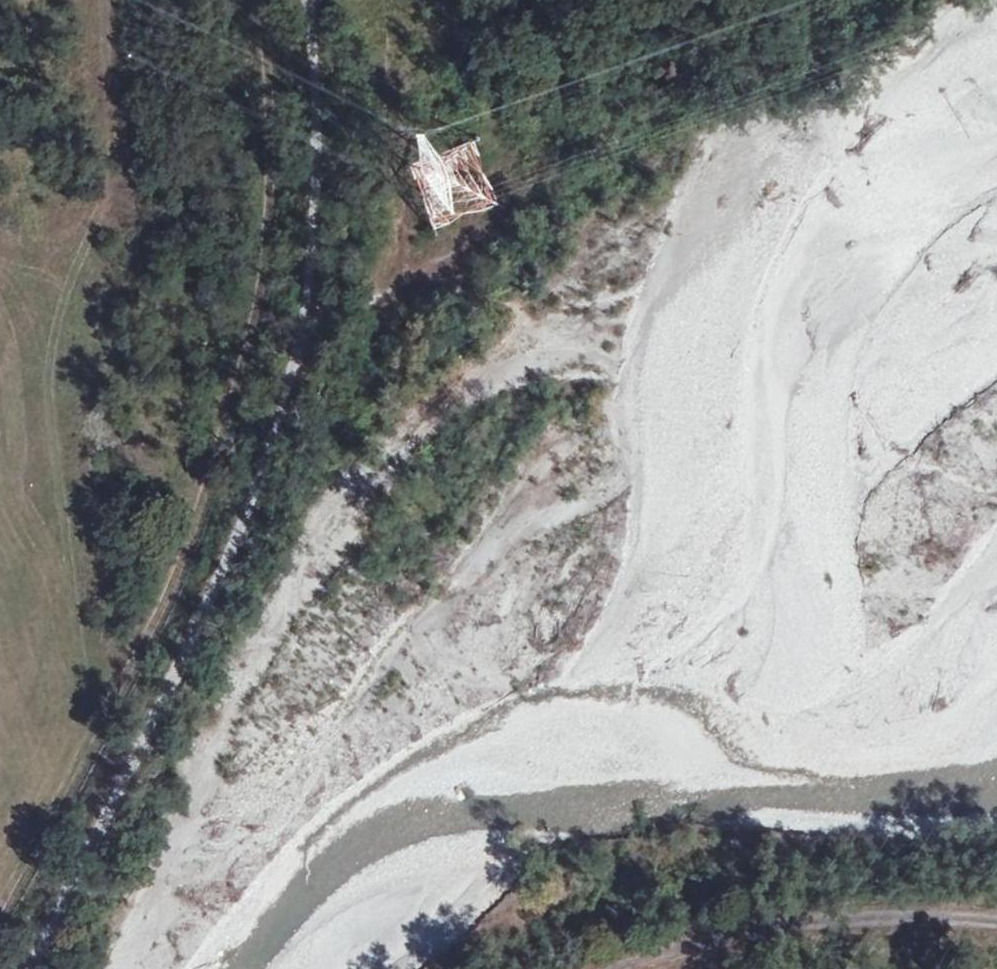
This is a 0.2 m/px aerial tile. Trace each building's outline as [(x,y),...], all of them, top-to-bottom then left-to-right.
[(416,148),(403,150),(419,228),(493,213),(479,147),(419,160),(416,148)]
